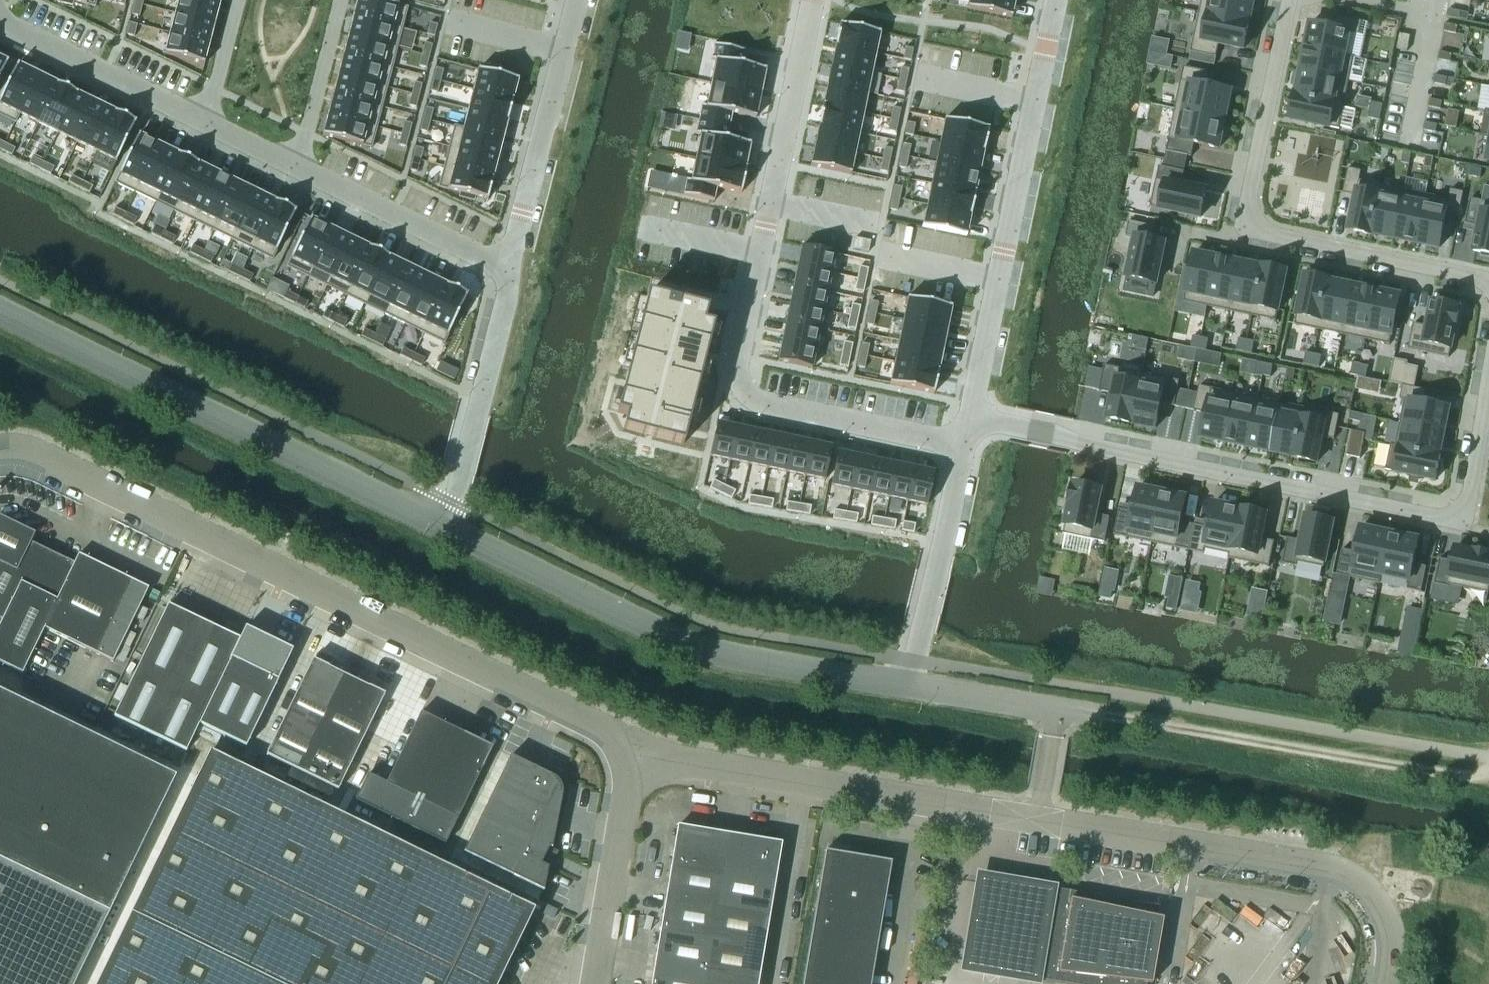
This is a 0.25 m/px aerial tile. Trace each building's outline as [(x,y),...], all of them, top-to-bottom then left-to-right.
[(58,3),(72,7),(73,3),(95,8),(97,0),(59,0),(58,3)] [(133,0),(130,12),(138,14),(141,2),(133,0)] [(175,14),(214,25),(219,5),(201,0),(179,0),(175,14)] [(354,17),(402,29),(408,8),(375,0),(358,0),(354,17)] [(967,9),(1012,19),(1016,0),(969,0),(967,9)] [(1199,13),(1249,23),(1254,0),(1202,0),(1199,13)] [(1449,10),(1447,18),(1459,20),(1461,13),(1449,10)] [(1199,13),(1191,53),(1216,58),(1219,45),(1244,50),(1249,23),(1199,13)] [(175,14),(170,34),(209,44),(214,25),(175,14)] [(354,17),(348,36),(397,49),(402,29),(354,17)] [(1310,24),(1305,49),(1345,57),(1345,56),(1350,34),(1359,36),(1362,23),(1337,17),(1335,30),(1310,24)] [(129,23),(126,35),(134,37),(137,25),(129,23)] [(430,24),(427,36),(434,38),(437,26),(430,24)] [(840,25),(835,46),(876,54),(880,33),(840,25)] [(1446,25),(1445,32),(1456,35),(1458,27),(1446,25)] [(164,53),(164,55),(204,65),(205,64),(204,63),(209,44),(170,34),(165,53),(164,53)] [(348,36),(343,56),(392,69),(397,49),(348,36)] [(1400,36),(1398,50),(1407,52),(1410,37),(1400,36)] [(1152,39),(1149,52),(1162,55),(1167,56),(1170,42),(1152,39)] [(424,44),(421,55),(429,57),(432,46),(424,44)] [(711,59),(711,61),(716,62),(711,85),(761,95),(761,91),(766,92),(769,76),(765,75),(765,72),(766,72),(766,70),(742,65),(744,53),(745,53),(745,52),(714,45),(714,47),(712,59),(711,59)] [(835,46),(831,66),(872,74),(876,54),(835,46)] [(905,48),(903,60),(911,61),(913,49),(905,48)] [(1305,49),(1300,72),(1349,82),(1354,58),(1345,56),(1345,57),(1305,49)] [(1440,53),(1439,61),(1450,63),(1452,55),(1440,53)] [(421,55),(418,67),(426,69),(429,57),(421,55)] [(1162,55),(1160,67),(1171,69),(1173,57),(1167,56),(1162,55)] [(343,56),(338,76),(387,89),(392,69),(343,56)] [(8,62),(7,62),(6,62),(0,59),(0,79),(8,62)] [(1379,64),(1378,72),(1390,74),(1391,67),(1379,64)] [(0,101),(0,117),(15,124),(19,115),(18,115),(38,75),(19,66),(19,65),(18,65),(0,101)] [(831,66),(827,86),(868,94),(872,74),(831,66)] [(901,68),(899,80),(906,82),(909,70),(901,68)] [(1184,68),(1175,110),(1225,120),(1231,91),(1207,86),(1209,73),(1184,68)] [(436,69),(433,80),(440,82),(443,71),(436,69)] [(478,72),(473,91),(513,101),(513,100),(518,82),(519,80),(478,70),(478,71),(478,72)] [(1296,95),(1296,96),(1345,106),(1349,82),(1300,72),(1296,95)] [(38,75),(18,115),(19,115),(38,124),(57,84),(56,84),(38,75)] [(338,76),(333,96),(382,108),(387,89),(338,76)] [(1435,77),(1434,84),(1446,87),(1447,79),(1435,77)] [(433,80),(430,92),(437,94),(440,82),(433,80)] [(899,80),(896,92),(904,93),(906,82),(899,80)] [(414,83),(411,95),(419,97),(422,85),(414,83)] [(57,84),(38,124),(57,134),(77,94),(78,94),(57,84),(56,84),(57,84)] [(702,108),(699,121),(729,127),(732,114),(756,119),(756,118),(761,95),(711,85),(707,107),(702,106),(701,108),(702,108)] [(827,86),(823,106),(863,114),(868,94),(827,86)] [(473,91),(468,110),(508,121),(513,101),(473,91)] [(77,94),(57,134),(77,143),(96,103),(78,94),(77,94)] [(411,95),(408,106),(416,108),(419,97),(411,95)] [(1340,130),(1345,106),(1296,96),(1296,95),(1295,95),(1289,120),(1340,130)] [(333,96),(328,115),(377,128),(382,108),(333,96)] [(1431,100),(1429,108),(1441,110),(1442,103),(1431,100)] [(96,103),(77,143),(96,153),(116,113),(115,112),(96,103)] [(1371,103),(1370,111),(1381,114),(1383,106),(1371,103)] [(823,106),(819,126),(859,134),(863,114),(823,106)] [(425,108),(422,120),(430,122),(433,110),(425,108)] [(893,108),(890,120),(898,121),(901,110),(893,108)] [(454,127),(454,128),(503,140),(507,122),(508,122),(508,121),(468,110),(463,129),(454,127)] [(1175,110),(1166,152),(1192,158),(1195,144),(1219,149),(1221,141),(1224,142),(1227,129),(1223,128),(1225,120),(1175,110)] [(1380,121),(1381,114),(1370,111),(1368,119),(1380,121)] [(116,113),(96,153),(97,153),(115,162),(116,163),(136,122),(115,112),(116,113)] [(323,135),(322,136),(371,149),(377,128),(328,115),(323,135)] [(422,120),(419,131),(427,133),(430,122),(422,120)] [(890,120),(888,132),(896,133),(898,121),(890,120)] [(944,120),(940,142),(984,151),(989,129),(944,120)] [(696,133),(696,135),(701,136),(696,159),(745,169),(745,168),(746,165),(750,166),(753,150),(749,150),(750,146),(751,145),(726,140),(729,127),(699,121),(696,133)] [(404,123),(401,134),(409,136),(412,125),(404,123)] [(907,123),(905,135),(913,137),(915,124),(907,123)] [(1426,124),(1424,131),(1436,134),(1437,126),(1426,124)] [(819,126),(814,146),(855,154),(859,134),(819,126)] [(454,128),(449,148),(498,160),(503,140),(454,128)] [(401,134),(398,146),(406,148),(409,136),(401,134)] [(139,135),(115,184),(135,194),(159,145),(140,136),(139,135)] [(940,142),(935,163),(980,173),(984,151),(940,142)] [(4,144),(1,151),(12,156),(15,149),(4,144)] [(903,144),(901,156),(908,158),(911,146),(903,144)] [(159,145),(135,194),(155,203),(178,154),(159,145)] [(814,146),(810,167),(851,175),(855,154),(814,146)] [(415,148),(412,159),(420,161),(423,150),(415,148)] [(449,148),(444,167),(493,180),(493,179),(498,160),(449,148)] [(884,148),(882,160),(890,161),(892,150),(884,148)] [(1404,152),(1401,164),(1409,165),(1412,154),(1404,152)] [(178,154),(155,203),(174,213),(198,164),(199,165),(199,164),(178,154)] [(901,156),(898,168),(906,169),(908,158),(901,156)] [(32,157),(29,165),(40,170),(43,163),(32,157)] [(1426,157),(1424,168),(1431,170),(1434,158),(1426,157)] [(412,159),(410,171),(417,173),(420,161),(412,159)] [(683,194),(683,196),(714,203),(717,189),(741,194),(747,168),(745,168),(745,169),(696,159),(691,182),(686,181),(686,182),(684,195),(683,194)] [(882,160),(880,171),(887,173),(890,161),(882,160)] [(43,163),(40,170),(50,175),(54,168),(43,163)] [(935,163),(931,184),(975,194),(980,173),(935,163)] [(198,164),(174,213),(194,222),(217,173),(199,165),(198,164)] [(444,167),(438,188),(459,194),(458,197),(474,202),(475,198),(488,201),(493,180),(444,167)] [(1159,167),(1151,208),(1201,219),(1206,191),(1182,186),(1185,173),(1159,167)] [(1470,167),(1469,176),(1480,178),(1482,169),(1470,167)] [(1355,197),(1348,232),(1371,236),(1380,191),(1359,186),(1361,172),(1348,169),(1343,194),(1355,197)] [(217,173),(194,222),(213,231),(237,183),(217,173)] [(71,176),(68,184),(78,189),(82,182),(71,176)] [(82,182),(78,189),(89,194),(93,187),(82,182)] [(237,183),(213,231),(232,241),(256,192),(237,183)] [(931,184),(926,205),(971,215),(975,194),(931,184)] [(894,186),(892,198),(900,200),(902,188),(894,186)] [(1380,191),(1371,236),(1372,237),(1373,235),(1394,240),(1404,191),(1381,186),(1380,191)] [(1404,191),(1394,240),(1417,245),(1427,196),(1404,191)] [(1427,196),(1417,245),(1439,249),(1446,216),(1458,218),(1464,193),(1451,191),(1449,200),(1427,196)] [(256,192),(232,241),(252,250),(275,202),(256,192)] [(892,198),(889,210),(897,212),(900,200),(892,198)] [(1465,225),(1478,228),(1473,252),(1482,254),(1481,257),(1488,259),(1488,203),(1470,200),(1465,225)] [(275,202),(252,250),(272,260),(296,211),(275,201),(275,202)] [(926,205),(922,228),(966,237),(971,215),(926,205)] [(115,208),(111,216),(122,221),(126,214),(115,208)] [(126,214),(122,221),(133,226),(136,219),(126,214)] [(310,218),(286,267),(307,278),(331,229),(312,220),(312,219),(310,218)] [(1135,239),(1127,278),(1157,284),(1165,244),(1151,241),(1154,228),(1129,222),(1126,237),(1135,239)] [(154,227),(150,235),(161,240),(165,233),(154,227)] [(331,229),(307,278),(326,287),(350,238),(331,229)] [(165,233),(161,240),(172,245),(175,238),(165,233)] [(350,238),(326,287),(346,297),(369,248),(369,247),(350,238)] [(855,238),(852,250),(868,253),(871,241),(855,238)] [(193,246),(189,253),(200,259),(203,251),(193,246)] [(369,248),(346,297),(365,306),(389,257),(390,258),(390,257),(369,247),(369,248)] [(802,247),(798,267),(831,274),(835,254),(802,247)] [(203,251),(200,259),(211,264),(214,257),(203,251)] [(1184,303),(1207,307),(1217,259),(1194,254),(1184,303)] [(389,257),(365,306),(385,316),(408,267),(390,258),(389,257)] [(1217,259),(1207,307),(1230,312),(1240,263),(1217,259)] [(1240,263),(1230,312),(1252,317),(1262,268),(1261,268),(1240,263)] [(231,265),(228,272),(239,278),(242,270),(231,265)] [(1262,268),(1252,317),(1276,322),(1287,272),(1262,266),(1261,268),(1262,268)] [(408,267),(385,316),(404,325),(428,276),(408,267)] [(798,267),(794,286),(827,293),(831,274),(798,267)] [(860,267),(858,279),(865,281),(868,269),(860,267)] [(242,270),(239,278),(249,283),(253,276),(242,270)] [(1305,275),(1295,326),(1319,331),(1329,282),(1330,282),(1330,281),(1305,275)] [(428,276),(404,325),(423,334),(447,286),(446,285),(428,276)] [(858,279),(855,291),(863,292),(865,281),(858,279)] [(1329,282),(1319,331),(1342,336),(1353,287),(1330,282),(1329,282)] [(447,286),(423,334),(444,344),(454,322),(458,324),(465,311),(461,309),(468,295),(446,285),(447,286)] [(794,286),(790,305),(824,312),(827,293),(794,286)] [(1353,287),(1342,336),(1366,340),(1376,291),(1353,287)] [(1376,291),(1366,340),(1390,345),(1400,296),(1376,291)] [(287,292),(283,299),(294,304),(297,297),(287,292)] [(618,410),(617,413),(627,415),(623,430),(683,445),(690,419),(693,406),(700,381),(703,368),(709,343),(714,327),(704,324),(708,310),(647,295),(641,320),(638,334),(631,359),(628,372),(621,397),(618,410)] [(297,297),(294,304),(305,310),(308,303),(297,297)] [(907,298),(903,321),(947,330),(952,308),(907,298)] [(871,301),(868,313),(876,314),(878,303),(871,301)] [(1414,325),(1408,350),(1449,358),(1460,308),(1432,303),(1427,327),(1414,325)] [(790,305),(786,323),(820,330),(824,312),(790,305)] [(852,305),(850,317),(857,318),(860,306),(852,305)] [(325,311),(322,318),(333,323),(336,316),(325,311)] [(868,313),(866,325),(874,326),(876,314),(868,313)] [(336,316),(333,323),(343,329),(347,321),(336,316)] [(850,317),(847,328),(855,330),(857,318),(850,317)] [(903,321),(898,342),(943,351),(947,330),(903,321)] [(786,323),(782,342),(816,349),(820,330),(786,323)] [(364,330),(361,337),(371,342),(375,335),(364,330)] [(375,335),(371,342),(382,348),(386,340),(375,335)] [(1193,337),(1191,349),(1198,350),(1201,339),(1193,337)] [(1201,339),(1198,350),(1206,352),(1209,340),(1201,339)] [(1239,340),(1236,351),(1244,353),(1247,341),(1239,340)] [(1247,341),(1244,353),(1252,354),(1254,343),(1247,341)] [(782,342),(778,362),(812,369),(816,349),(782,342)] [(845,342),(842,354),(850,356),(852,344),(845,342)] [(898,342),(894,363),(938,372),(943,351),(898,342)] [(862,344),(859,355),(867,357),(870,345),(862,344)] [(403,349),(399,356),(410,361),(414,354),(403,349)] [(1197,351),(1195,363),(1203,365),(1205,352),(1197,351)] [(1306,353),(1304,365),(1311,367),(1314,355),(1306,353)] [(414,354),(410,361),(421,367),(425,359),(414,354)] [(842,354),(840,366),(848,368),(850,356),(842,354)] [(859,355),(857,367),(865,369),(867,357),(859,355)] [(1314,355),(1311,367),(1319,368),(1322,357),(1314,355)] [(1394,360),(1389,384),(1403,386),(1408,363),(1394,360)] [(894,363),(889,385),(934,394),(938,372),(894,363)] [(1257,363),(1255,375),(1263,376),(1265,365),(1257,363)] [(1353,364),(1350,375),(1358,377),(1361,365),(1353,364)] [(1265,365),(1263,376),(1271,378),(1273,366),(1265,365)] [(1361,365),(1358,377),(1366,379),(1368,367),(1361,365)] [(1112,394),(1107,419),(1132,424),(1142,374),(1104,366),(1099,392),(1112,394)] [(1288,369),(1285,381),(1293,383),(1295,371),(1288,369)] [(1142,374),(1132,424),(1156,429),(1161,405),(1174,407),(1180,382),(1142,374)] [(1405,401),(1400,423),(1445,432),(1449,409),(1425,404),(1428,392),(1403,386),(1400,400),(1405,401)] [(1201,438),(1224,443),(1234,394),(1199,387),(1194,412),(1206,414),(1201,438)] [(1234,394),(1224,443),(1247,448),(1257,399),(1234,394)] [(1257,399),(1247,448),(1269,453),(1279,404),(1257,399)] [(1279,404),(1269,453),(1292,457),(1302,408),(1279,404)] [(1292,457),(1292,458),(1317,464),(1322,438),(1334,441),(1339,416),(1302,408),(1292,457)] [(1351,413),(1349,421),(1361,423),(1363,415),(1351,413)] [(1400,423),(1395,447),(1440,456),(1445,432),(1400,423)] [(717,424),(710,457),(729,461),(736,428),(717,424)] [(736,428),(729,461),(748,465),(755,432),(736,428)] [(755,432),(748,465),(767,469),(774,436),(755,432)] [(1352,432),(1347,457),(1360,460),(1365,435),(1352,432)] [(774,436),(767,469),(786,473),(793,440),(774,436)] [(793,440),(786,473),(805,477),(812,444),(793,440)] [(812,444),(805,477),(825,481),(832,447),(812,444)] [(1391,446),(1385,471),(1436,481),(1441,456),(1440,456),(1395,447),(1391,446)] [(838,453),(831,486),(850,490),(857,457),(838,453)] [(857,457),(850,490),(869,494),(876,461),(857,457)] [(876,461),(869,494),(889,498),(896,465),(876,461)] [(896,465),(889,498),(908,502),(915,469),(896,465)] [(915,469),(908,502),(927,506),(934,473),(915,469)] [(714,481),(710,488),(721,493),(724,486),(714,481)] [(1074,485),(1064,535),(1104,543),(1110,518),(1097,515),(1102,491),(1074,485)] [(724,486),(721,493),(732,499),(735,492),(724,486)] [(1119,510),(1114,536),(1152,543),(1162,494),(1157,493),(1158,490),(1144,487),(1143,490),(1138,489),(1133,513),(1119,510)] [(1162,494),(1152,543),(1189,551),(1195,526),(1181,523),(1187,499),(1162,494)] [(749,497),(748,504),(760,506),(761,499),(749,497)] [(761,499),(760,506),(772,509),(773,501),(761,499)] [(787,503),(786,511),(798,513),(799,505),(787,503)] [(1195,526),(1189,551),(1204,554),(1205,550),(1229,555),(1230,555),(1240,510),(1213,504),(1208,529),(1195,526)] [(799,505),(798,513),(810,515),(811,507),(799,505)] [(1229,555),(1228,559),(1269,568),(1275,543),(1261,540),(1266,515),(1240,510),(1230,555),(1229,555)] [(835,511),(833,519),(845,521),(846,513),(835,511)] [(846,513),(845,521),(856,523),(858,515),(846,513)] [(2,620),(0,624),(0,663),(22,674),(44,629),(113,662),(148,589),(134,582),(78,555),(74,564),(51,553),(30,543),(35,534),(0,517),(0,619),(2,620)] [(1288,539),(1282,564),(1297,567),(1298,563),(1324,568),(1333,523),(1306,517),(1301,542),(1288,539)] [(872,518),(871,526),(883,528),(884,520),(872,518)] [(884,520),(883,528),(895,530),(896,522),(884,520)] [(903,523),(902,531),(914,533),(915,525),(903,523)] [(1342,551),(1337,576),(1380,585),(1382,575),(1381,575),(1390,535),(1382,533),(1383,530),(1369,527),(1369,530),(1360,529),(1355,553),(1342,551)] [(288,544),(292,535),(281,530),(277,539),(288,544)] [(1381,575),(1382,575),(1409,581),(1407,590),(1421,593),(1427,568),(1414,565),(1419,541),(1390,535),(1381,575)] [(1435,585),(1449,588),(1450,586),(1488,594),(1488,592),(1488,555),(1456,549),(1453,562),(1440,560),(1435,585)] [(1101,589),(1099,598),(1111,600),(1113,592),(1101,589)] [(1257,590),(1255,598),(1266,601),(1268,593),(1257,590)] [(1328,599),(1323,623),(1340,627),(1345,603),(1328,599)] [(1170,600),(1168,610),(1176,611),(1178,602),(1170,600)] [(168,606),(114,718),(186,752),(199,726),(246,748),(293,651),(255,633),(245,628),(239,640),(215,629),(168,606)] [(1405,622),(1402,636),(1416,639),(1419,625),(1405,622)] [(302,773),(325,726),(349,678),(313,661),(266,756),(302,773)] [(338,791),(385,696),(349,678),(325,726),(302,773),(338,791)] [(175,778),(0,692),(0,983),(75,983),(175,778)] [(420,713),(385,785),(368,777),(356,802),(445,844),(457,820),(492,748),(420,713)] [(534,910),(335,814),(210,753),(97,983),(499,983),(534,910)] [(544,892),(562,797),(562,796),(562,794),(562,792),(562,790),(562,789),(561,787),(560,784),(558,782),(557,780),(555,779),(553,777),(510,757),(464,853),(544,892)] [(723,872),(730,835),(677,826),(671,863),(723,872)] [(776,880),(782,844),(730,835),(723,872),(776,880)] [(883,872),(885,862),(825,852),(803,983),(866,983),(866,974),(867,966),(872,967),(872,940),(873,932),(877,933),(877,906),(878,898),(883,899),(883,872)] [(718,907),(723,872),(671,863),(665,898),(718,907)] [(770,916),(776,880),(723,872),(718,907),(770,916)] [(1159,907),(980,877),(964,970),(1049,983),(1146,983),(1159,907)] [(712,943),(718,907),(665,898),(659,934),(712,943)] [(547,906),(542,915),(553,920),(558,911),(547,906)] [(764,951),(770,916),(718,907),(712,943),(764,951)] [(706,978),(712,943),(659,934),(653,969),(706,978)] [(764,951),(712,943),(706,978),(741,983),(758,983),(764,951)] [(706,978),(653,969),(651,983),(705,983),(706,978)]
